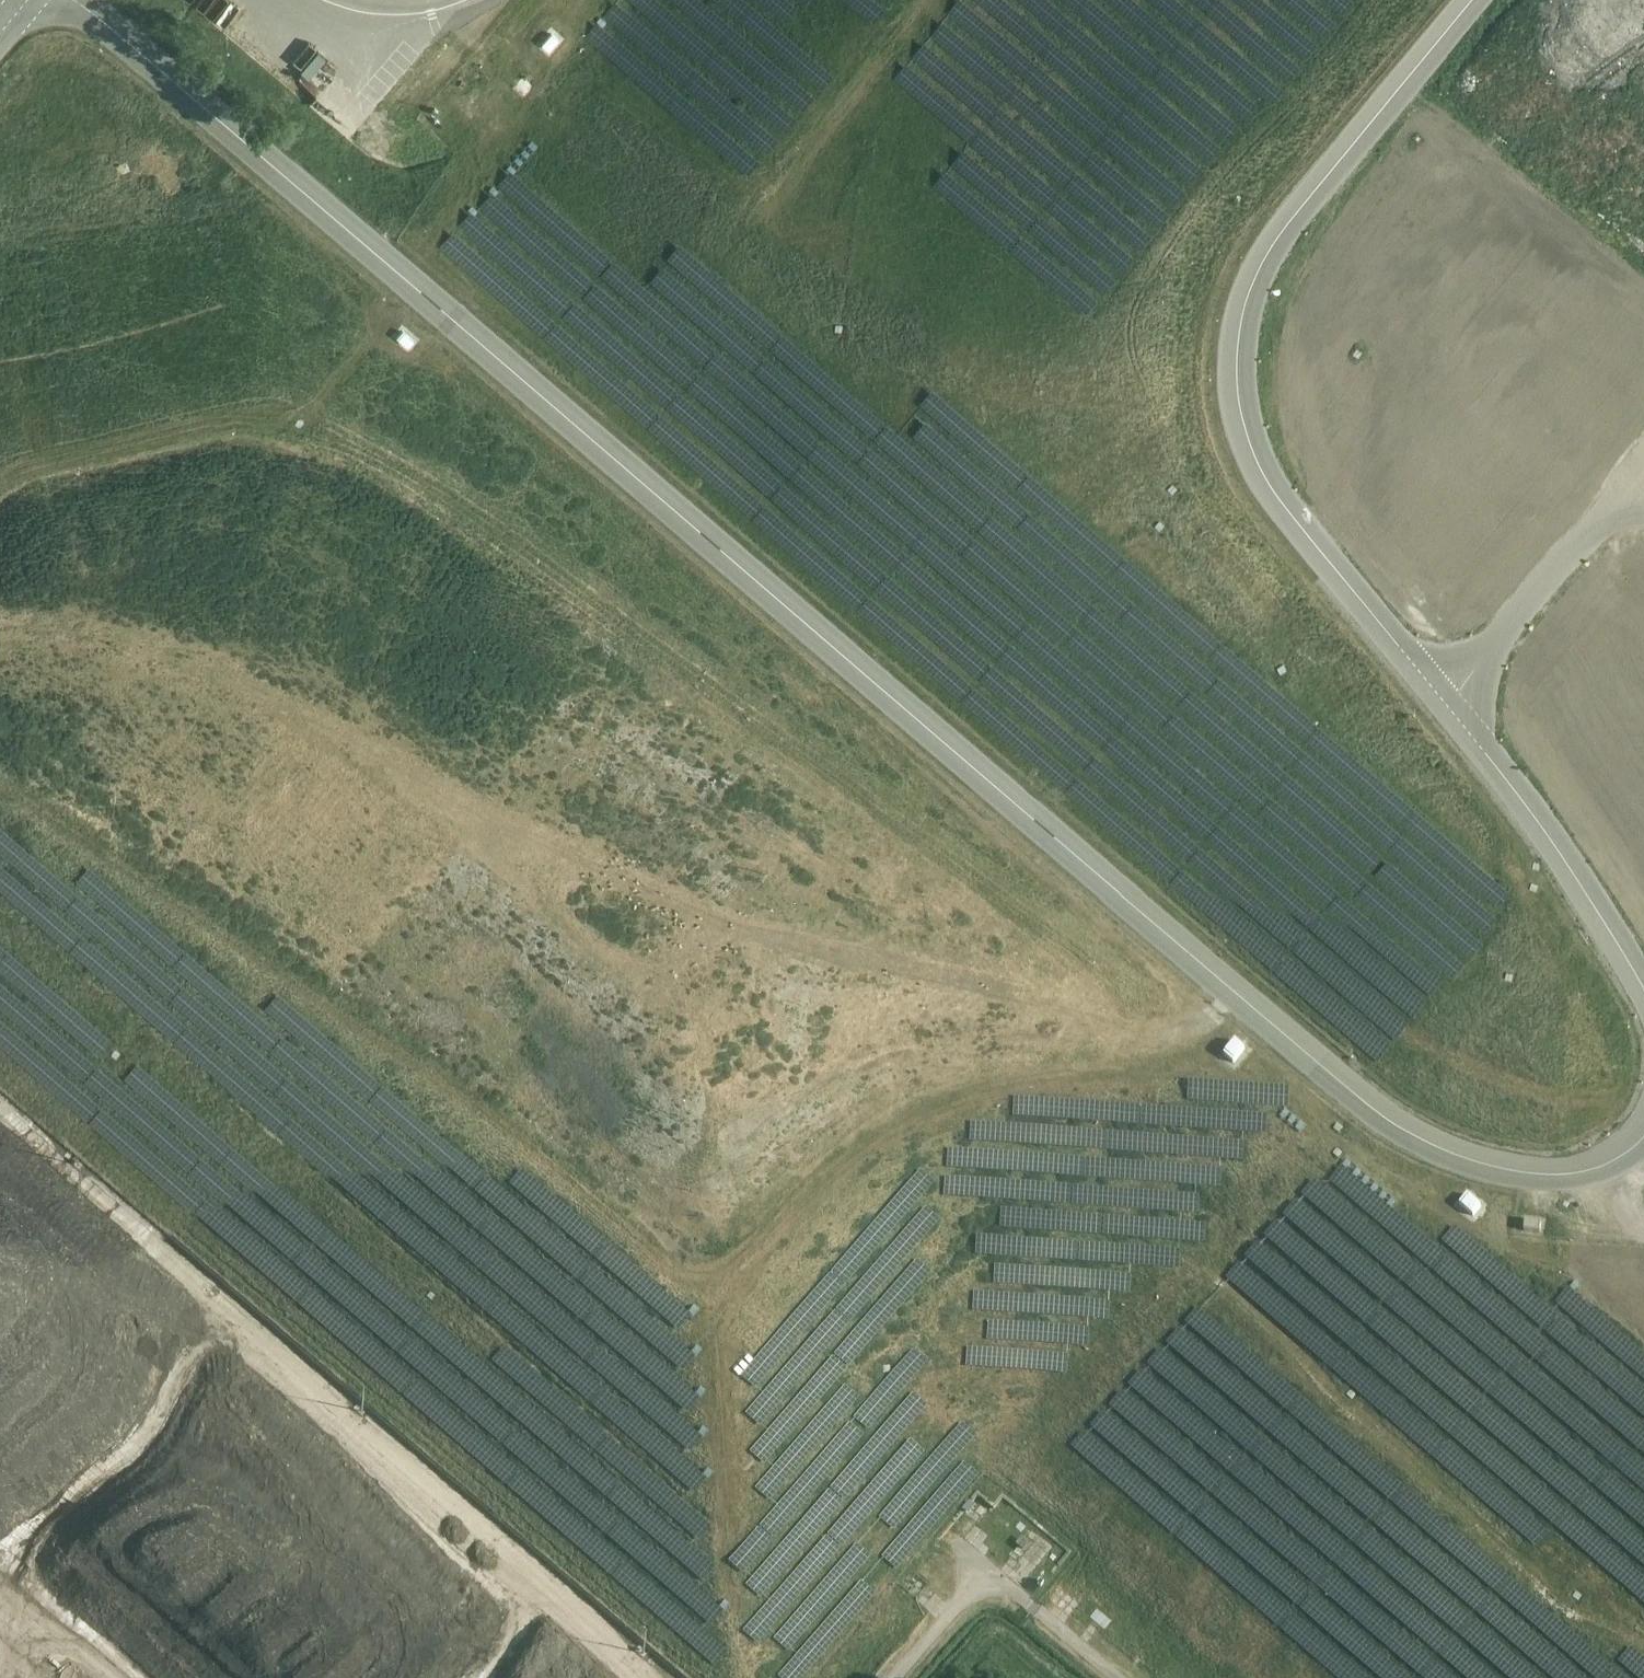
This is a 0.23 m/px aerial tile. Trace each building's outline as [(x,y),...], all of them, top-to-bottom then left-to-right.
[(441,35),(457,46),(464,35),(448,24),(441,35)] [(850,947),(857,965),(867,962),(860,943),(850,947)] [(1027,1554),(1033,1545),(1022,1538),(1015,1547),(1027,1554)] [(1091,1594),(1083,1603),(1099,1616),(1106,1606),(1091,1594)]
